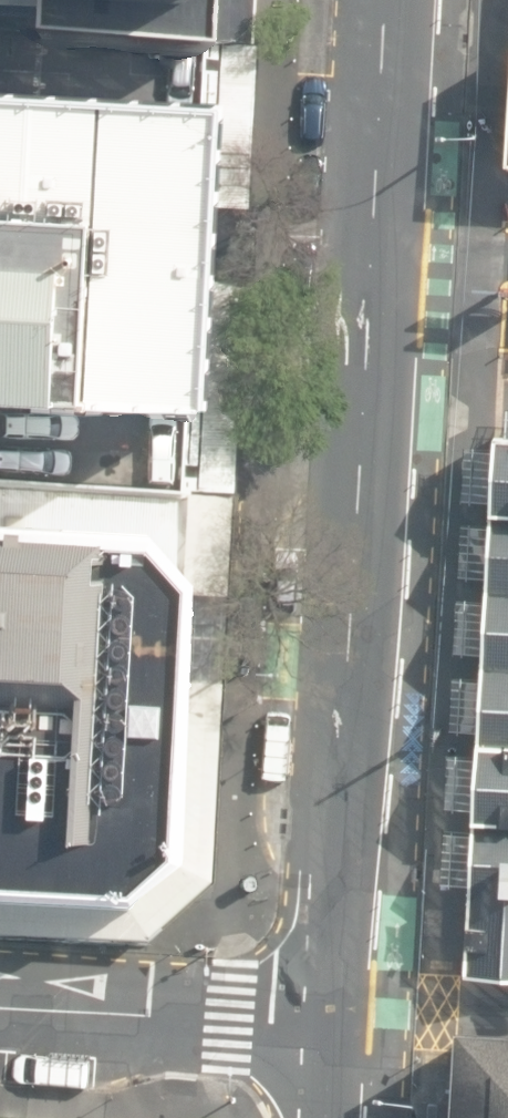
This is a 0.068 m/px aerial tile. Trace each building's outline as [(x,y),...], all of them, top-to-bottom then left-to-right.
[(213,0),(0,0),(0,37),(211,48),(213,0)] [(211,48),(0,37),(0,472),(189,482),(211,48)] [(464,976),(507,978),(507,408),(505,437),(494,436),(494,449),(465,447),(462,501),(491,503),(490,515),(489,527),(460,525),(458,578),(486,580),(485,602),(456,599),(453,654),(482,656),(482,665),(481,679),(452,677),(450,732),(478,733),(477,745),(476,756),(448,754),(446,807),(474,809),(472,835),(443,833),(441,884),(469,886),(464,976)] [(189,482),(0,472),(0,892),(174,901),(189,482)] [(461,1045),(457,1117),(507,1117),(507,1048),(461,1045)]
